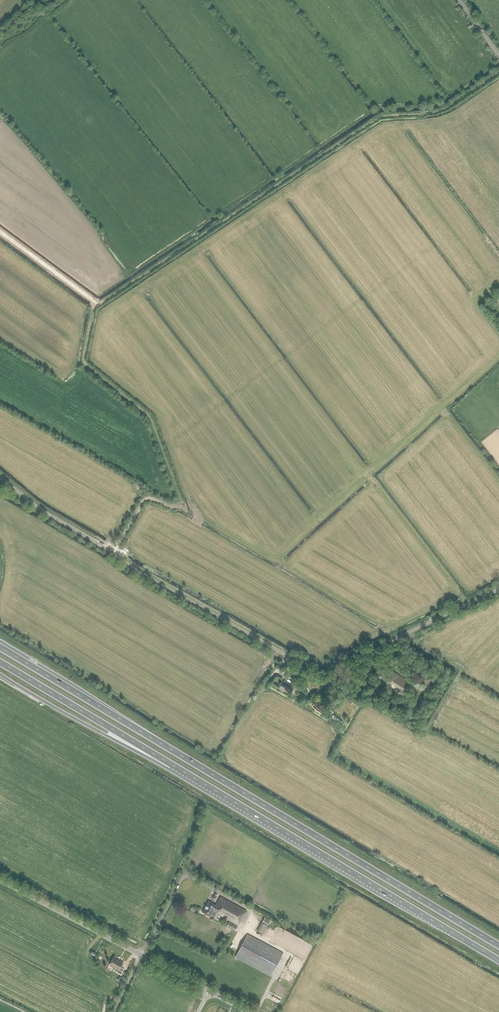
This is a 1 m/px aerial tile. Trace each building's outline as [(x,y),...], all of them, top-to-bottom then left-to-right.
[(389,672),(387,676),(378,670),(375,675),(387,683),(386,685),(403,696),(412,683),(393,671),(391,673),(389,672)] [(279,684),(281,686),(280,687),(280,688),(282,690),(284,689),(291,693),(294,687),(284,681),(283,682),(281,681),(279,684)] [(374,703),(377,698),(369,693),(366,698),(374,703)] [(325,707),(315,700),(311,707),(321,713),(325,707)] [(219,903),(217,906),(209,901),(203,912),(211,916),(213,912),(217,914),(223,917),(225,912),(229,915),(227,919),(226,919),(239,926),(247,911),(221,897),(218,902),(219,903)] [(238,926),(230,922),(227,926),(236,931),(238,926)] [(262,922),(257,931),(263,934),(267,925),(262,922)] [(247,934),(244,939),(235,956),(271,975),(283,953),(257,939),(247,934)] [(112,958),(109,964),(115,967),(113,970),(121,974),(124,968),(120,967),(122,963),(112,958)]
